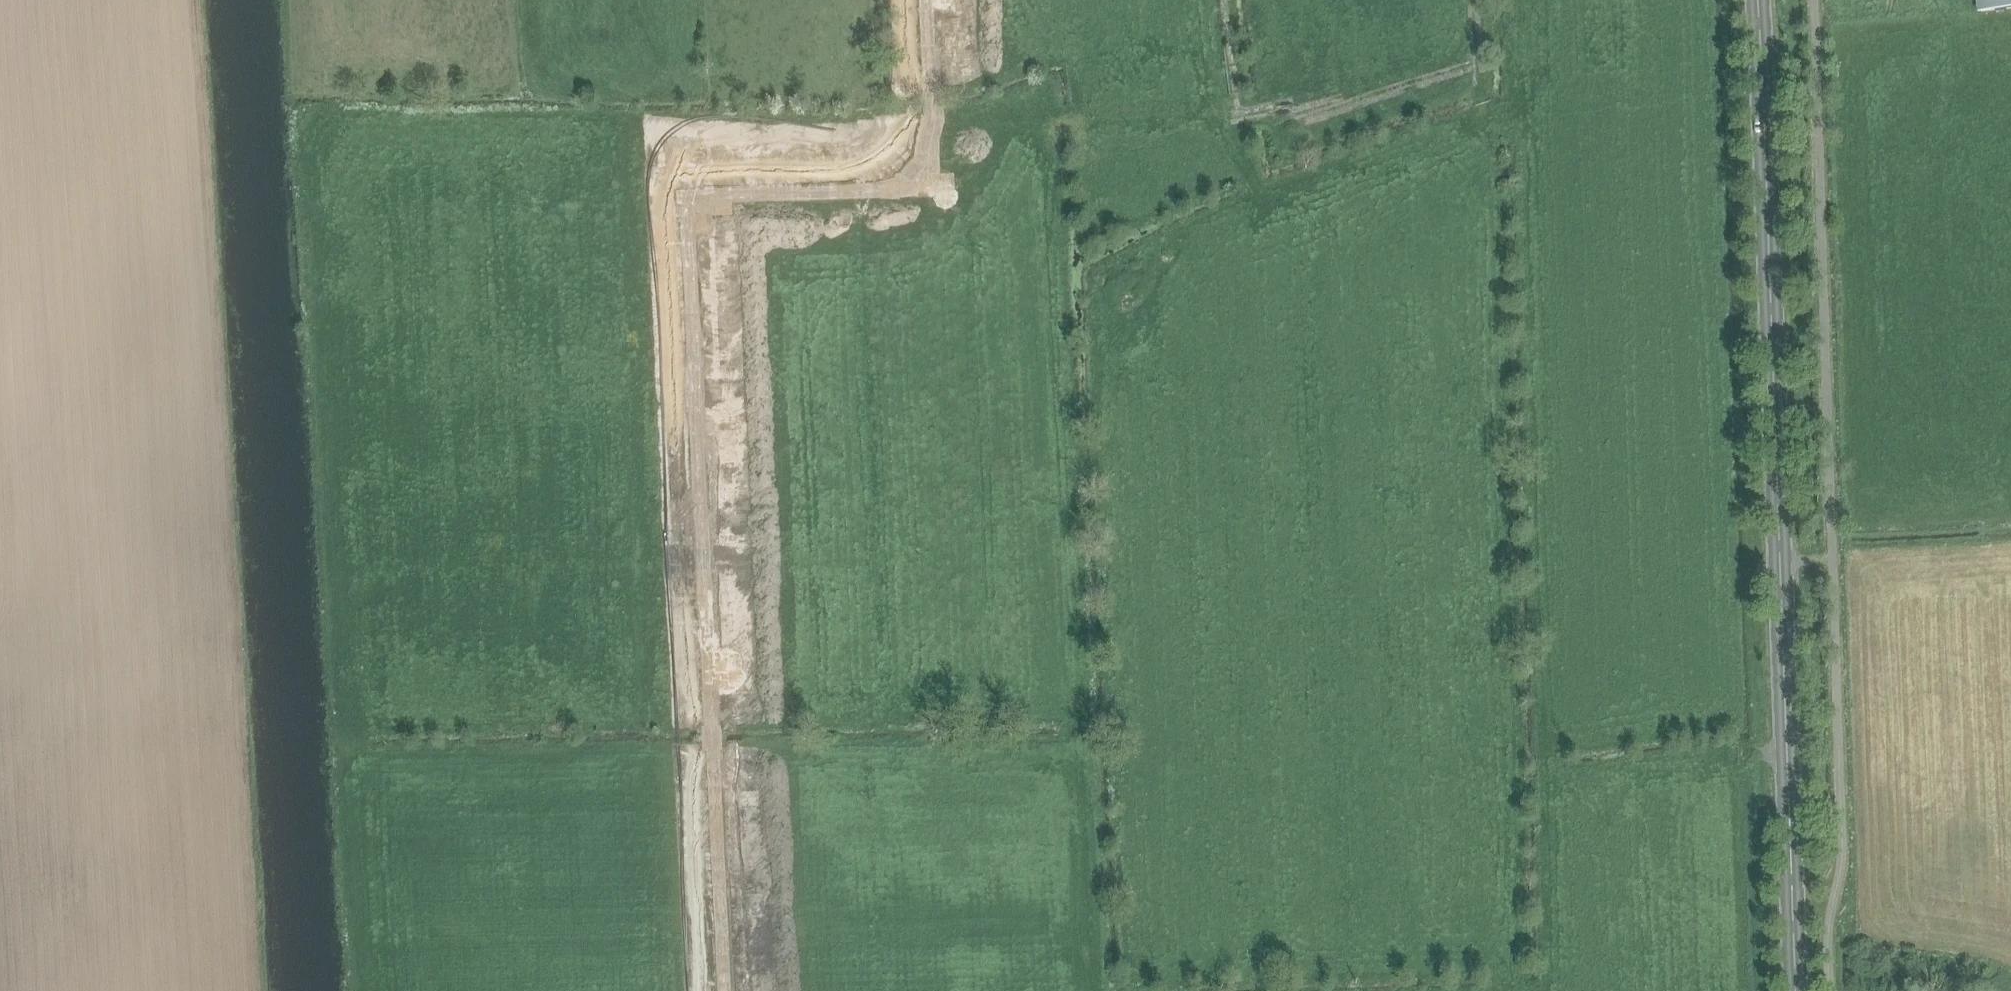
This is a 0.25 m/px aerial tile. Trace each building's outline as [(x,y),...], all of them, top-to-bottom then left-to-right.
[(2010,11),(2010,0),(1975,0),(1976,14),(2010,11)]
